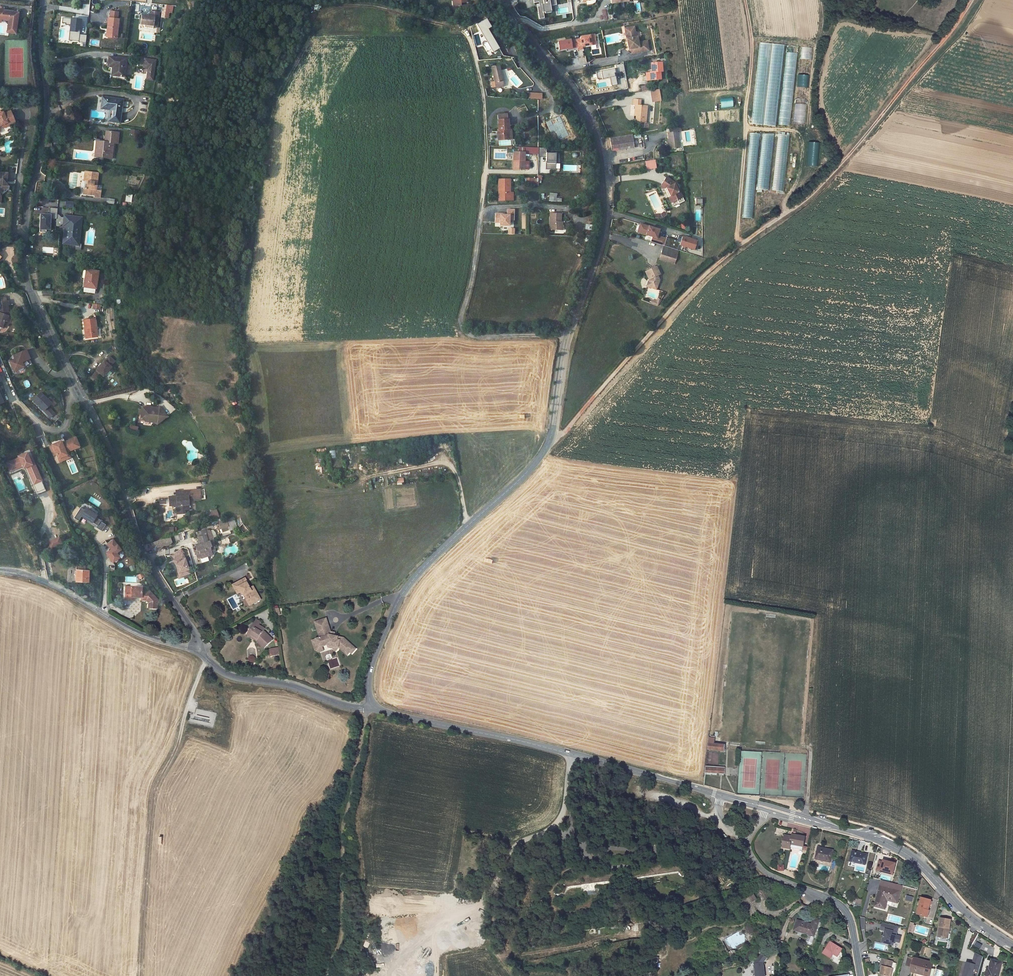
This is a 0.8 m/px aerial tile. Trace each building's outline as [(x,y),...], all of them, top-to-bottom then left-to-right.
[(544,6),(550,5),(556,4),(555,0),(533,0),(534,2),(538,2),(539,6),(537,6),(539,18),(544,18),(543,12),(545,12),(544,6)] [(7,19),(4,31),(14,33),(17,12),(1,10),(2,6),(0,6),(0,18),(7,19)] [(160,12),(151,11),(150,15),(142,14),(141,23),(145,24),(154,25),(153,26),(158,27),(160,12)] [(120,19),(108,17),(107,27),(109,27),(107,37),(117,38),(120,19)] [(81,20),(71,19),(71,25),(70,31),(80,32),(81,20)] [(490,27),(485,19),(475,25),(492,53),(499,48),(487,29),(490,27)] [(635,37),(634,32),(637,32),(636,26),(626,28),(630,49),(631,49),(636,48),(637,52),(649,50),(648,41),(640,42),(638,36),(635,37)] [(80,32),(70,31),(69,40),(79,41),(80,34),(80,32)] [(596,45),(594,35),(580,37),(580,40),(575,40),(576,48),(577,50),(582,49),(582,47),(596,45)] [(576,48),(575,40),(570,41),(570,40),(558,42),(559,50),(568,49),(568,50),(576,48)] [(752,125),(776,127),(784,44),(759,42),(752,125)] [(790,125),(797,46),(786,45),(779,124),(790,125)] [(806,123),(811,47),(800,46),(795,122),(806,123)] [(112,75),(124,77),(125,59),(109,57),(108,66),(113,66),(112,75)] [(154,59),(143,58),(142,67),(147,67),(146,78),(152,79),(154,59)] [(663,71),(662,62),(651,63),(652,72),(647,73),(648,80),(661,79),(661,71),(663,71)] [(617,68),(596,72),(598,80),(610,78),(612,86),(618,85),(615,73),(625,71),(624,63),(616,65),(617,68)] [(497,66),(489,68),(496,87),(501,85),(500,83),(502,82),(497,66)] [(659,89),(651,90),(652,101),(660,100),(659,89)] [(106,98),(102,97),(100,107),(111,108),(109,121),(120,122),(123,99),(112,98),(113,97),(106,96),(106,98)] [(721,98),(721,107),(734,106),(733,97),(721,98)] [(636,114),(635,120),(638,122),(644,123),(646,107),(639,106),(640,100),(633,100),(633,105),(636,106),(635,114),(636,114)] [(1,135),(7,131),(5,128),(8,126),(14,123),(17,121),(13,113),(7,117),(6,115),(1,118),(2,120),(0,121),(0,134),(1,135)] [(510,122),(500,121),(499,130),(498,130),(498,140),(509,141),(510,122)] [(112,158),(114,143),(116,143),(117,132),(106,131),(105,141),(96,140),(95,151),(102,151),(101,157),(112,158)] [(678,131),(667,132),(668,139),(669,149),(680,147),(678,131)] [(771,147),(772,132),(763,132),(763,146),(771,147)] [(630,134),(611,137),(613,150),(632,148),(630,134)] [(784,191),(788,134),(778,134),(773,190),(784,191)] [(557,153),(546,153),(546,148),(538,148),(538,156),(545,156),(545,157),(545,161),(546,161),(546,169),(555,169),(555,163),(557,163),(557,153)] [(525,152),(512,152),(512,159),(514,159),(514,169),(523,170),(524,162),(524,158),(525,152)] [(656,160),(646,161),(646,169),(656,168),(656,160)] [(102,177),(89,175),(88,184),(92,184),(92,188),(90,187),(89,196),(99,197),(99,200),(104,201),(105,194),(100,193),(102,177)] [(758,191),(769,191),(768,175),(758,175),(758,191)] [(682,196),(674,182),(666,177),(660,187),(663,188),(671,203),(682,196)] [(511,190),(510,179),(498,180),(499,192),(500,201),(512,200),(511,191),(511,190)] [(746,184),(744,217),(752,217),(754,184),(746,184)] [(65,208),(73,209),(74,201),(66,200),(65,208)] [(57,217),(58,209),(51,208),(50,215),(45,214),(45,215),(43,215),(43,214),(41,214),(39,231),(45,232),(45,229),(49,229),(50,219),(50,216),(57,217)] [(509,224),(509,218),(514,218),(514,209),(507,209),(507,215),(500,214),(500,213),(495,213),(495,221),(500,221),(500,223),(509,224)] [(559,214),(547,213),(547,230),(558,230),(558,222),(559,214)] [(79,227),(80,218),(64,216),(63,225),(64,225),(62,243),(75,245),(77,227),(79,227)] [(685,230),(688,224),(682,221),(679,227),(685,230)] [(664,245),(666,238),(657,235),(659,229),(643,224),(640,232),(655,237),(654,242),(664,245)] [(695,249),(698,240),(682,236),(681,241),(677,240),(667,236),(666,238),(664,245),(679,249),(680,244),(695,249)] [(679,249),(664,245),(663,250),(677,254),(679,249)] [(677,254),(663,250),(660,258),(675,262),(677,254)] [(656,276),(661,273),(657,265),(646,271),(650,278),(649,281),(652,282),(650,287),(655,288),(658,280),(654,279),(655,276),(656,276)] [(89,288),(88,294),(98,296),(100,290),(102,272),(90,270),(88,280),(90,280),(89,288)] [(5,330),(10,318),(6,317),(6,314),(10,313),(9,308),(11,307),(10,303),(8,302),(0,304),(0,328),(5,330)] [(94,319),(83,320),(84,328),(86,328),(87,338),(96,337),(94,319)] [(28,350),(15,356),(17,359),(12,362),(16,371),(26,367),(24,362),(32,359),(28,350)] [(102,378),(111,370),(110,369),(114,363),(109,358),(104,363),(103,362),(95,371),(96,372),(91,376),(97,382),(102,377),(102,378)] [(51,405),(41,394),(34,400),(51,419),(55,415),(48,408),(51,405)] [(146,420),(154,421),(154,423),(156,427),(166,420),(158,409),(155,410),(153,412),(148,411),(148,409),(143,408),(141,422),(146,422),(146,420)] [(63,442),(52,447),(54,452),(56,451),(58,455),(60,460),(69,456),(67,452),(76,449),(76,450),(81,448),(77,438),(67,443),(65,439),(62,440),(63,442)] [(27,453),(19,456),(19,458),(12,461),(16,470),(23,467),(24,469),(27,467),(28,467),(30,472),(29,472),(34,485),(42,482),(32,457),(30,458),(27,453)] [(192,491),(181,492),(182,497),(178,497),(171,498),(171,503),(173,503),(173,507),(178,506),(179,513),(188,512),(187,511),(193,510),(191,497),(193,497),(192,491)] [(101,520),(95,517),(96,515),(86,509),(85,510),(80,507),(74,518),(79,522),(82,516),(88,520),(98,526),(96,528),(102,531),(106,524),(101,521),(101,520)] [(207,512),(209,519),(219,516),(217,509),(207,512)] [(221,520),(223,529),(230,526),(227,517),(221,520)] [(209,530),(199,533),(202,542),(204,541),(205,544),(203,545),(197,547),(199,552),(200,552),(202,558),(203,560),(210,558),(209,556),(212,555),(210,548),(209,545),(213,544),(209,530)] [(60,546),(59,543),(61,542),(59,537),(48,542),(51,550),(60,546)] [(153,550),(173,544),(171,537),(150,543),(153,550)] [(118,554),(123,551),(114,539),(108,543),(112,549),(108,552),(109,554),(108,555),(114,562),(120,557),(118,554)] [(191,574),(185,556),(184,554),(185,554),(182,549),(172,556),(175,560),(174,561),(176,565),(178,571),(181,570),(182,573),(184,572),(186,576),(191,574)] [(77,570),(76,588),(88,588),(88,570),(77,570)] [(242,592),(247,602),(250,601),(252,605),(260,600),(254,587),(251,589),(248,583),(244,586),(241,581),(235,584),(238,590),(240,589),(242,592)] [(233,585),(237,594),(242,592),(240,589),(238,590),(235,584),(233,585)] [(144,589),(127,588),(127,602),(133,602),(134,598),(144,599),(149,600),(149,602),(153,605),(152,606),(154,609),(161,602),(158,599),(159,598),(155,594),(151,594),(151,592),(144,592),(144,589)] [(327,619),(315,623),(318,632),(321,631),(322,634),(319,635),(320,639),(317,640),(319,646),(323,647),(328,646),(340,648),(348,655),(351,652),(352,654),(356,650),(344,638),(330,636),(329,632),(330,632),(327,619)] [(251,633),(260,638),(259,641),(266,648),(275,638),(265,630),(267,627),(256,622),(251,633)] [(323,647),(319,646),(317,640),(312,641),(316,651),(320,653),(324,652),(323,647)] [(270,667),(275,662),(273,653),(268,658),(270,660),(266,663),(270,667)] [(212,727),(214,719),(195,714),(194,719),(189,718),(188,721),(212,727)] [(710,747),(726,748),(727,743),(717,742),(717,735),(711,735),(710,747)] [(707,773),(725,774),(725,765),(707,764),(707,773)] [(789,837),(782,836),(780,847),(787,848),(799,851),(799,848),(802,838),(790,835),(789,837)] [(832,852),(816,848),(813,860),(828,864),(832,852)] [(866,856),(852,852),(849,861),(863,866),(866,856)] [(893,865),(882,862),(881,863),(877,862),(875,871),(879,873),(880,871),(891,874),(893,865)] [(899,892),(879,885),(873,907),(883,911),(886,901),(895,904),(899,892)] [(769,898),(766,889),(760,891),(763,900),(769,898)] [(757,900),(742,903),(744,913),(760,909),(757,900)] [(930,905),(921,903),(916,919),(927,923),(929,916),(927,915),(930,905)] [(794,922),(791,930),(801,933),(800,934),(807,936),(805,942),(806,944),(808,945),(810,942),(817,921),(812,919),(809,926),(794,922)] [(949,922),(939,920),(937,939),(944,940),(947,940),(948,940),(949,936),(947,936),(949,922)] [(897,928),(881,924),(880,931),(886,932),(885,935),(884,934),(882,942),(893,945),(893,942),(899,944),(900,938),(895,937),(897,928)] [(742,928),(729,934),(730,938),(740,933),(746,944),(750,942),(742,928)] [(829,942),(821,954),(829,960),(832,956),(835,958),(841,951),(829,942)] [(761,954),(757,964),(755,964),(755,969),(755,974),(756,974),(756,975),(766,975),(766,972),(765,972),(765,970),(766,970),(765,963),(768,957),(761,954)] [(975,954),(973,962),(975,962),(975,965),(973,964),(967,963),(964,975),(973,975),(975,969),(980,970),(982,963),(983,957),(975,954)] [(984,975),(996,975),(996,974),(1000,961),(991,959),(988,971),(986,970),(984,975)] [(911,975),(936,975),(937,970),(931,969),(933,964),(914,960),(911,975)] [(883,972),(885,973),(884,975),(893,975),(894,974),(892,973),(892,970),(894,964),(883,962),(882,967),(884,968),(883,972)]
